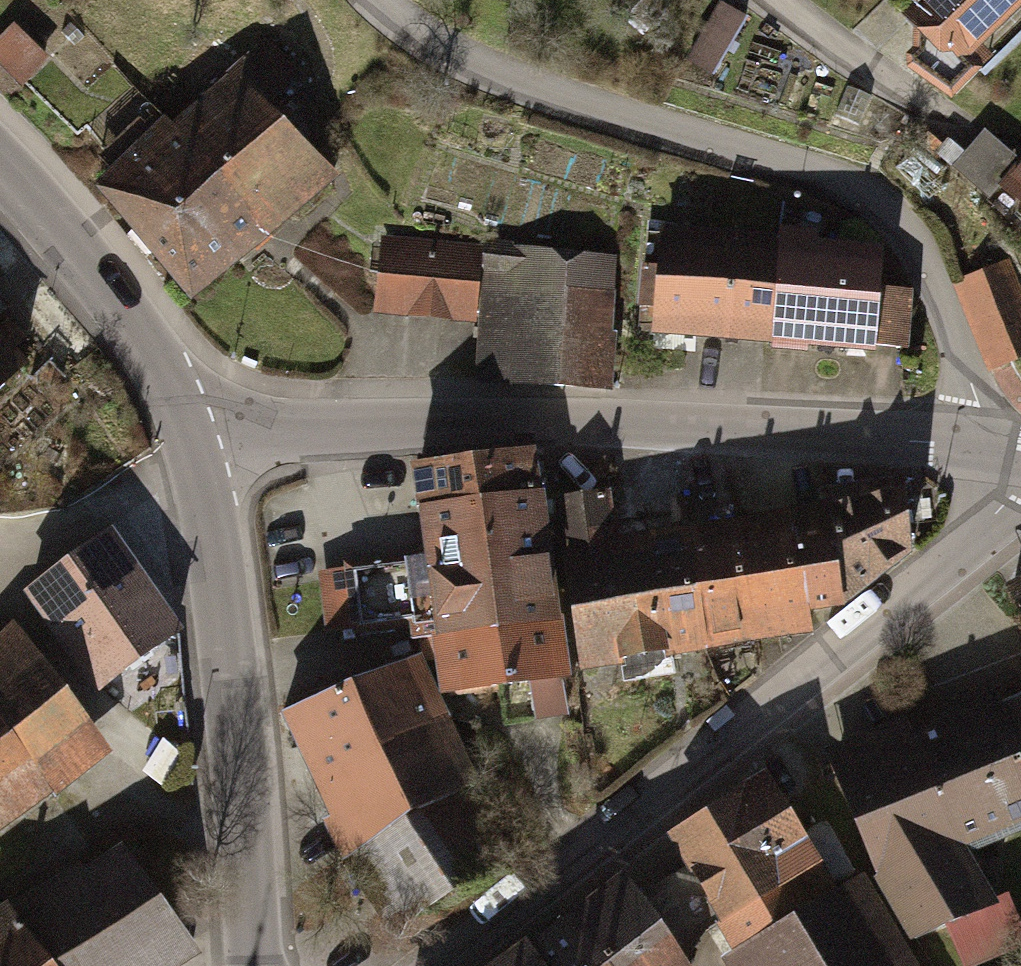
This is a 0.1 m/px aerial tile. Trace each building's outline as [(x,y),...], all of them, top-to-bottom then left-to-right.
[(925,15),(991,72),(1020,38),(1020,0),(938,0),(925,15)] [(719,73),(744,23),(720,11),(695,60),(719,73)] [(288,84),(252,47),(97,193),(200,301),(334,175),(267,104),(288,84)] [(883,253),(673,220),(665,339),(909,355),(883,253)] [(615,251),(384,243),(381,318),(478,322),(476,379),(610,384),(615,251)] [(964,284),(994,375),(1020,367),(1020,286),(1015,267),(964,284)] [(0,317),(0,414),(48,367),(0,317)] [(561,453),(437,470),(450,556),(328,573),(337,636),(449,620),(460,695),(807,645),(803,619),(840,614),(825,509),(631,537),(624,491),(568,499),(561,453)] [(825,509),(840,614),(904,562),(898,487),(823,495),(825,509)] [(123,536),(45,592),(117,693),(195,637),(123,536)] [(119,752),(32,626),(0,648),(0,833),(119,752)] [(408,653),(286,715),(356,852),(462,799),(478,791),(408,653)] [(848,754),(932,945),(1017,908),(993,851),(1020,838),(1020,678),(848,754)] [(730,957),(736,965),(926,965),(872,873),(849,886),(785,775),(681,835),(746,948),(730,957)] [(462,799),(356,852),(390,907),(492,845),(462,799)] [(0,949),(0,965),(167,965),(190,950),(115,844),(27,906),(39,922),(0,949)] [(513,965),(714,965),(645,871),(513,965)]
